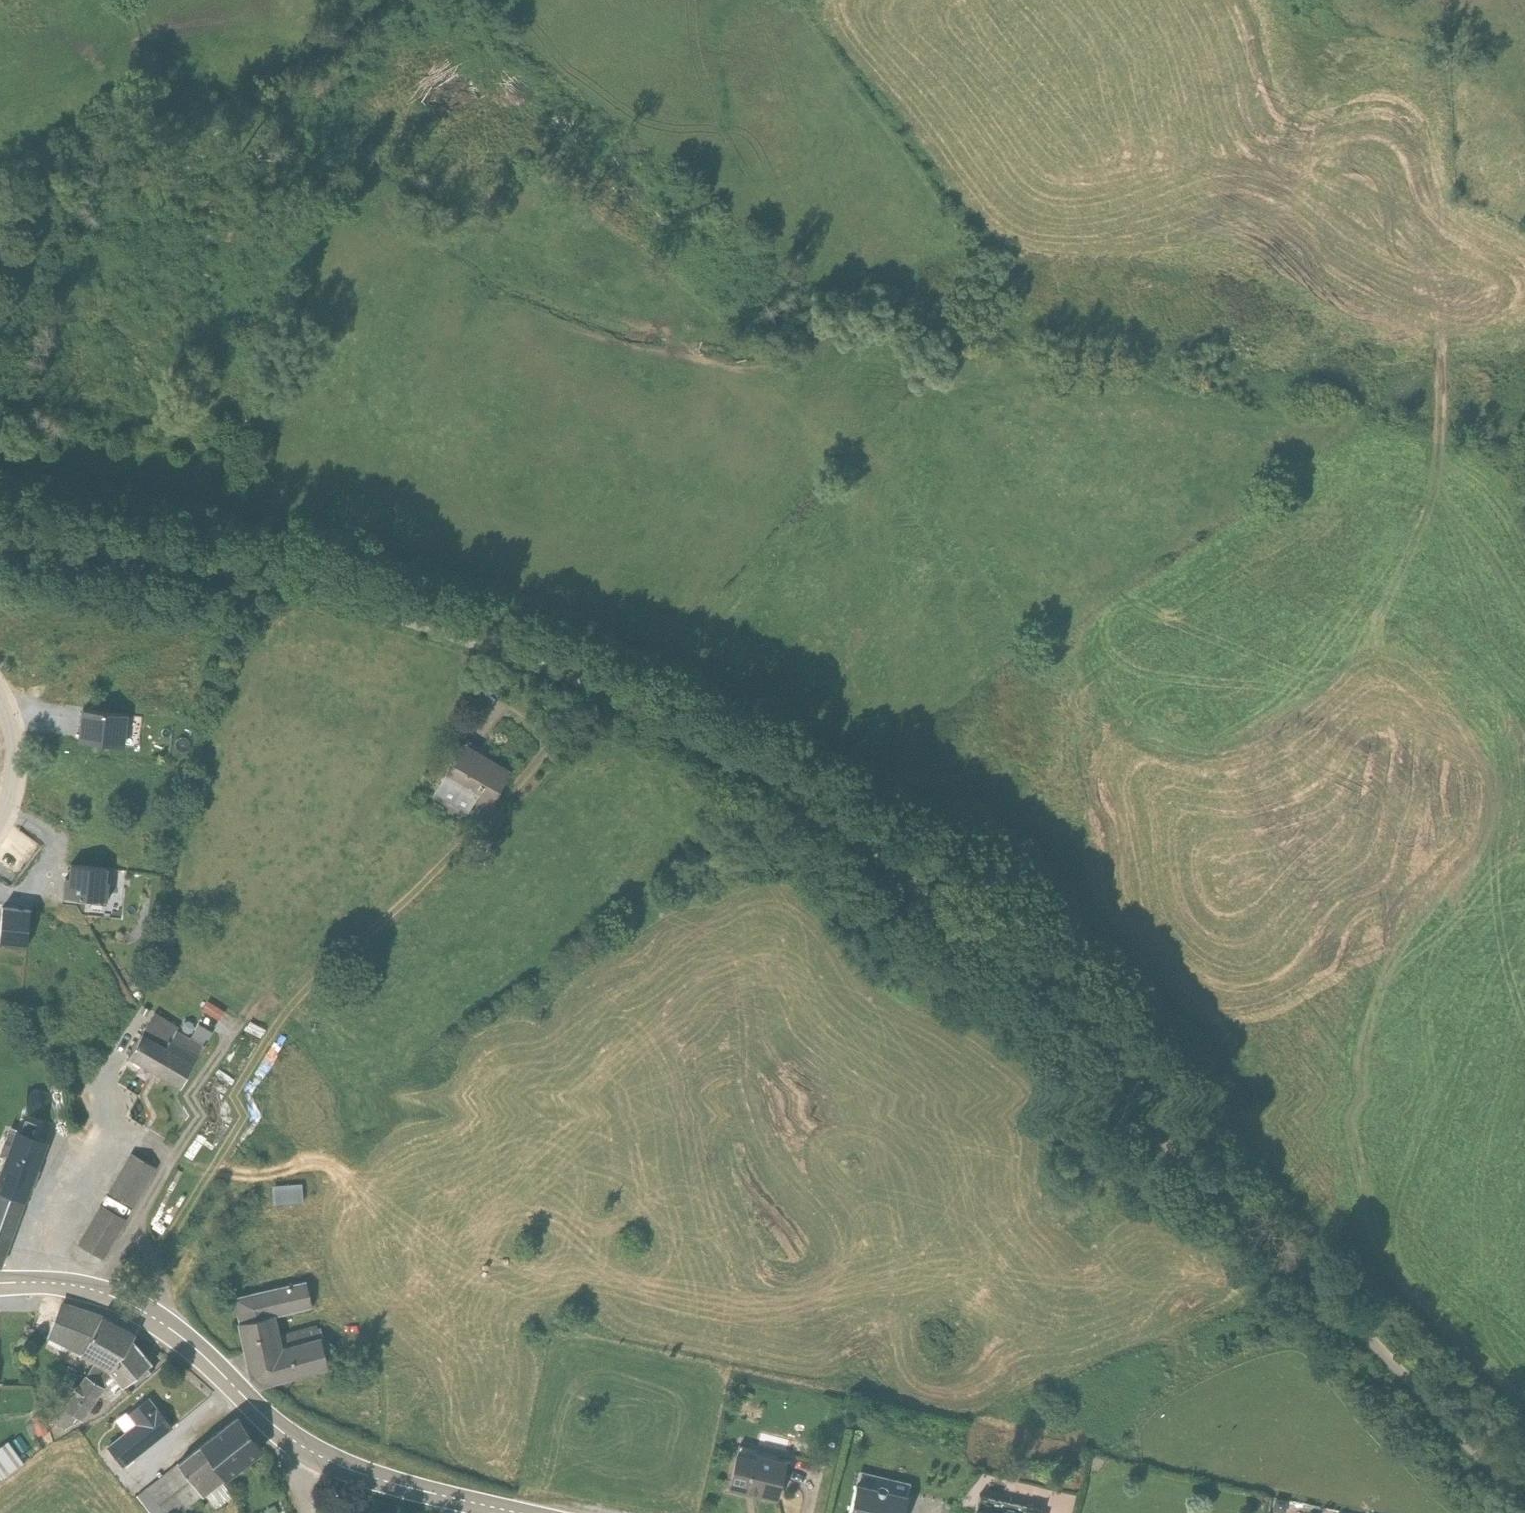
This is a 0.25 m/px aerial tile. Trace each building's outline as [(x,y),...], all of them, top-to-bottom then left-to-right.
[(130,743),(84,739),(81,775),(127,779),(130,743)] [(512,802),(465,773),(440,819),(487,844),(512,802)] [(112,898),(71,896),(69,929),(110,931),(112,898)] [(228,1045),(208,1034),(202,1043),(222,1055),(228,1045)] [(180,1056),(159,1042),(146,1061),(169,1075),(180,1056)] [(217,1061),(203,1052),(195,1065),(210,1073),(217,1061)] [(169,1075),(146,1061),(133,1084),(186,1114),(210,1073),(195,1065),(180,1056),(169,1075)] [(155,1169),(129,1154),(108,1190),(133,1205),(155,1169)] [(8,1157),(0,1176),(0,1190),(25,1200),(37,1168),(8,1157)] [(301,1182),(272,1183),(273,1203),(302,1201),(301,1182)] [(0,1190),(0,1267),(1,1267),(25,1200),(0,1190)] [(126,1217),(101,1203),(78,1244),(104,1258),(126,1217)] [(311,1305),(304,1280),(232,1297),(238,1323),(274,1314),(311,1305)] [(101,1316),(61,1301),(46,1338),(80,1354),(101,1316)] [(238,1323),(237,1322),(249,1377),(260,1386),(325,1369),(323,1353),(319,1335),(283,1344),(274,1314),(238,1323)] [(132,1338),(134,1335),(101,1316),(80,1354),(93,1362),(107,1370),(132,1338)] [(121,1387),(152,1362),(132,1338),(107,1370),(121,1387)] [(93,1362),(53,1421),(65,1429),(74,1423),(82,1418),(102,1385),(107,1370),(93,1362)] [(134,1422),(105,1445),(122,1467),(173,1427),(148,1397),(127,1413),(134,1422)] [(262,1449),(237,1415),(207,1438),(233,1473),(262,1449)] [(207,1438),(176,1463),(202,1496),(233,1473),(207,1438)] [(24,1462),(8,1439),(0,1445),(0,1481),(24,1462)] [(738,1445),(736,1453),(727,1490),(777,1503),(786,1463),(778,1460),(779,1454),(738,1445)] [(134,1496),(149,1512),(180,1512),(202,1496),(176,1463),(134,1496)] [(859,1473),(850,1512),(903,1512),(910,1484),(859,1473)] [(974,1507),(973,1512),(1038,1512),(1040,1507),(980,1494),(977,1508),(974,1507)]
